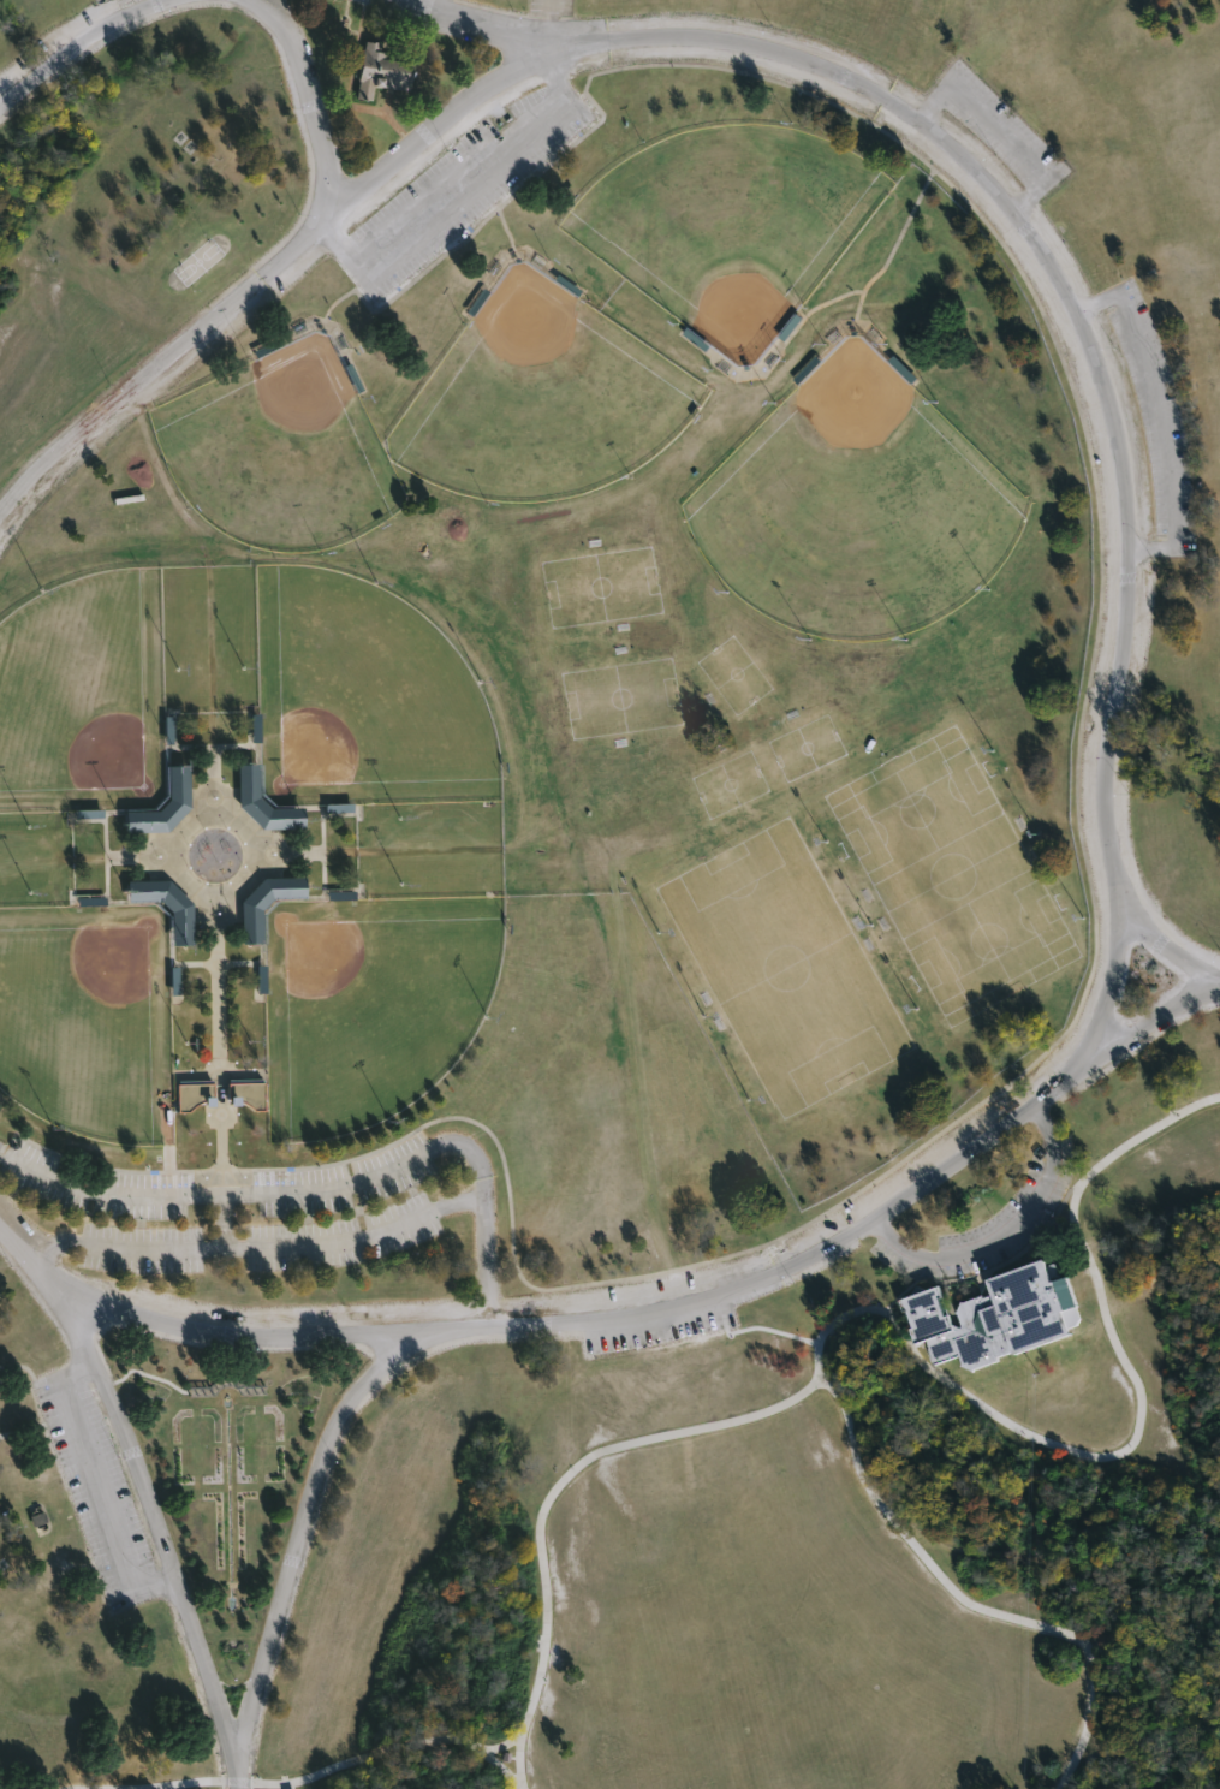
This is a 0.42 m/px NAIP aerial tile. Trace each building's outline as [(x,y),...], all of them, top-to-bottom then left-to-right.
[(380,41),(379,49),(386,50),(385,57),(411,61),(409,78),(412,78),(410,87),(407,87),(407,89),(373,83),(370,99),(356,95),(358,78),(356,78),(362,46),(363,47),(364,38),(380,41)] [(894,366),(911,386),(916,381),(899,361),(894,366)] [(154,809),(166,797),(166,763),(186,763),(186,787),(186,806),(165,830),(145,830),(142,830),(123,831),(123,810),(154,809)] [(237,806),(237,786),(237,763),(256,763),(257,796),(268,808),(300,807),(302,826),(292,827),(261,827),(237,806)] [(261,876),(293,875),(303,875),(303,893),(303,895),(272,896),(260,908),(261,941),(240,941),(240,931),(239,899),(261,876)] [(189,902),(190,932),(190,943),(168,943),(168,910),(157,899),(123,899),(123,879),(145,879),(165,878),(189,902)] [(209,1080),(209,1093),(213,1093),(213,1104),(203,1104),(203,1098),(200,1098),(192,1101),(185,1109),(173,1109),(173,1080),(209,1080)] [(263,1081),(263,1110),(252,1110),(239,1101),(239,1105),(230,1105),(230,1098),(226,1098),(225,1081),(263,1081)] [(1036,1259),(1040,1267),(1049,1265),(1057,1267),(1076,1319),(1072,1326),(1061,1330),(1064,1335),(1008,1354),(1007,1353),(993,1357),(994,1361),(966,1371),(959,1367),(956,1355),(930,1365),(922,1338),(911,1343),(905,1327),(909,1327),(903,1309),(899,1310),(894,1300),(933,1286),(936,1297),(934,1298),(948,1331),(958,1327),(953,1312),(957,1303),(978,1295),(980,1297),(987,1295),(981,1279),(1036,1259)]
